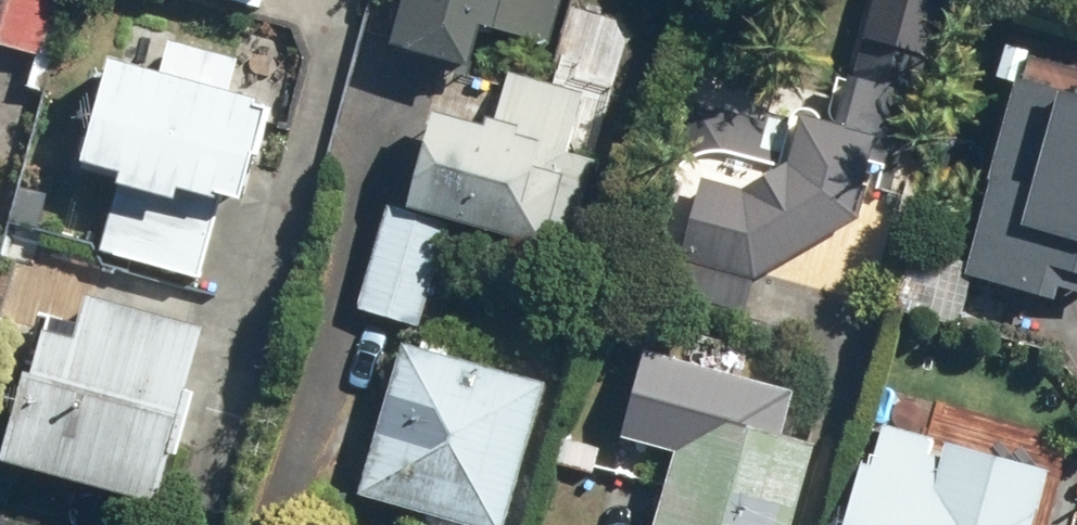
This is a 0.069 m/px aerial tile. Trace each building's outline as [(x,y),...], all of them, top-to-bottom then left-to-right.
[(41,62),(57,0),(0,0),(0,51),(41,62)] [(257,15),(260,2),(264,3),(265,0),(204,0),(257,15)] [(385,55),(465,78),(476,38),(489,42),(501,0),(401,0),(385,55)] [(763,124),(693,104),(640,289),(741,318),(751,280),(811,247),(854,219),(871,143),(902,151),(928,49),(863,33),(850,85),(834,81),(821,131),(766,115),(763,124)] [(111,73),(98,69),(69,171),(116,185),(96,256),(196,285),(218,207),(234,212),(262,116),(224,105),(235,68),(122,35),(111,73)] [(577,97),(503,76),(489,125),(479,122),(476,134),(423,119),(397,209),(535,248),(553,185),(584,194),(592,166),(560,157),(577,97)] [(1006,84),(954,283),(1049,308),(1052,293),(1076,300),(1076,102),(1006,84)] [(444,229),(382,211),(353,312),(415,330),(444,229)] [(0,452),(0,473),(148,516),(163,467),(170,469),(190,401),(182,399),(200,338),(56,297),(49,319),(39,316),(0,452)] [(393,348),(350,499),(440,524),(502,524),(541,390),(393,348)] [(687,385),(647,524),(787,524),(809,449),(757,434),(765,407),(687,385)] [(1042,471),(1008,463),(1013,444),(956,430),(952,448),(938,445),(935,458),(928,457),(931,443),(874,428),(863,468),(851,465),(835,524),(1028,524),(1042,471)]
